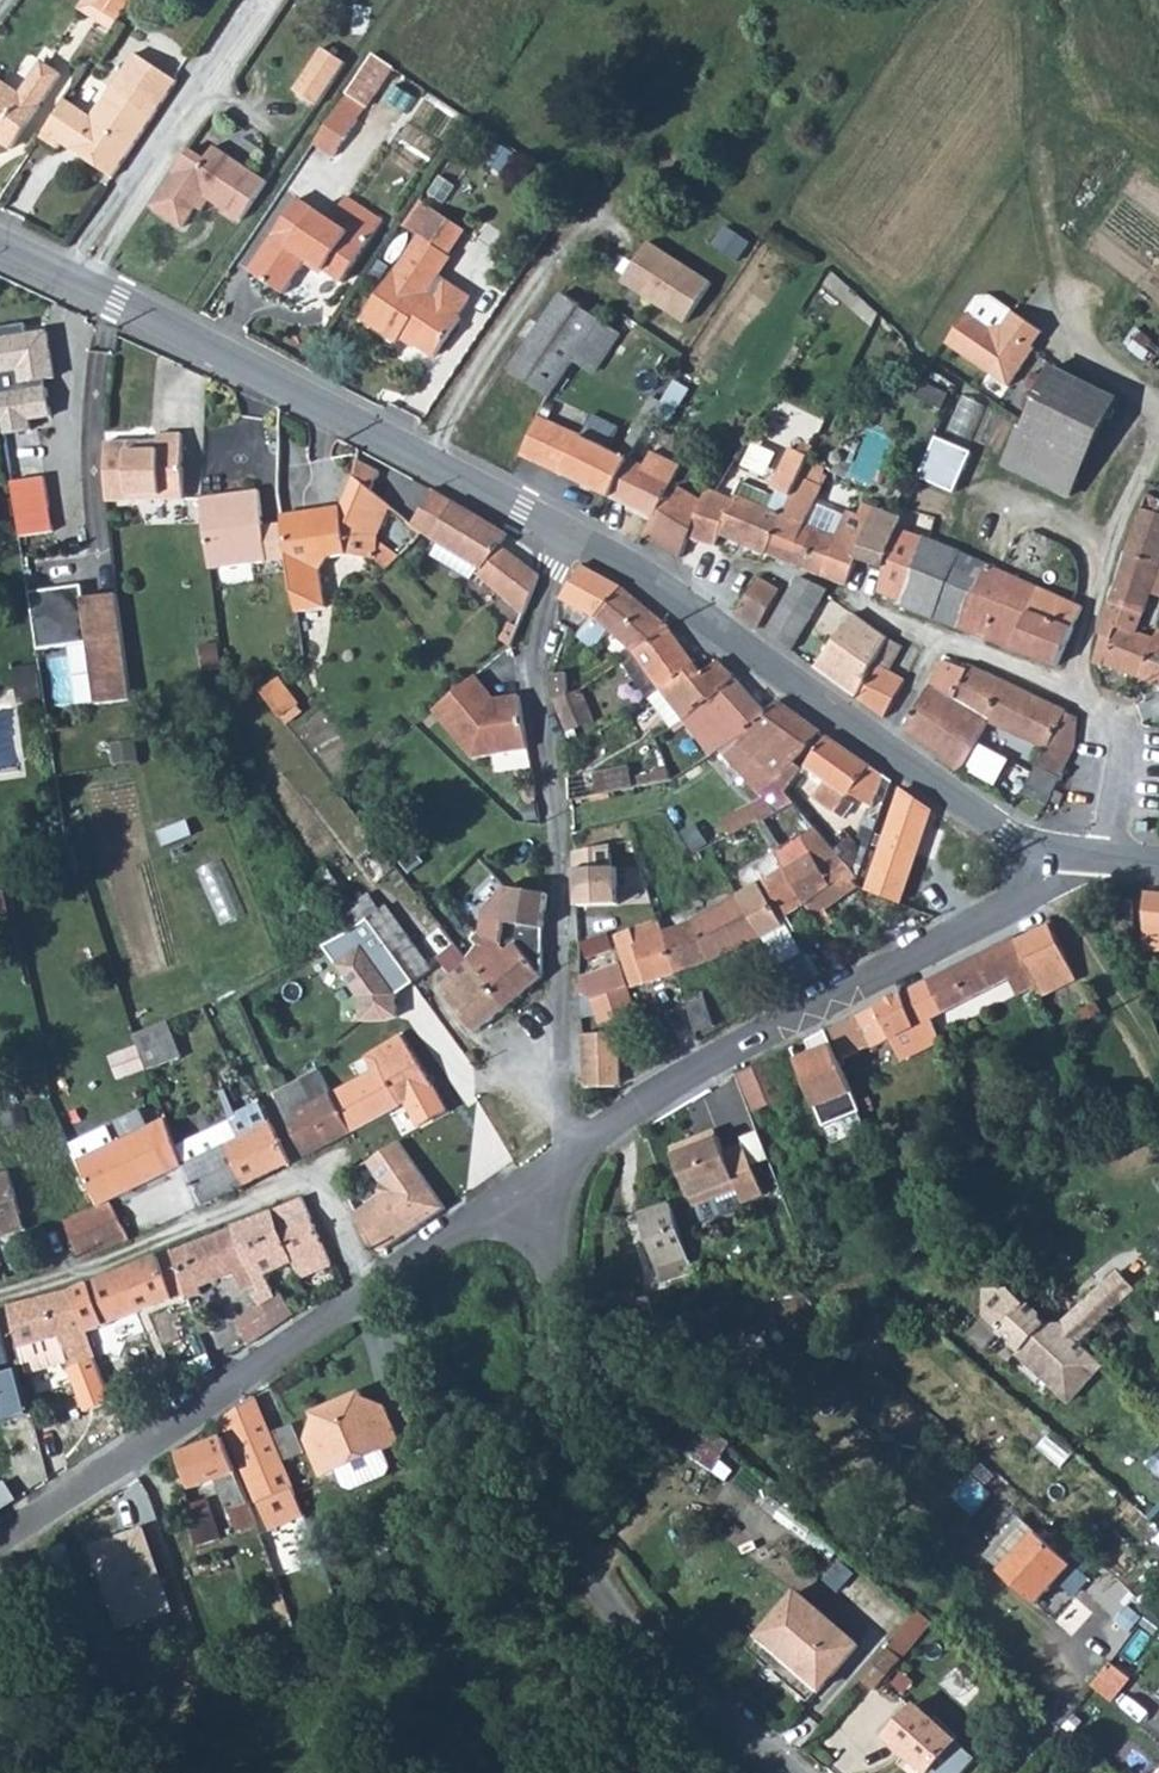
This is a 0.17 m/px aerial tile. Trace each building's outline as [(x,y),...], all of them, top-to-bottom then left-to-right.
[(93,5),(117,21),(132,0),(96,0),(93,5)] [(349,60),(326,44),(296,87),(320,102),(349,60)] [(61,140),(115,174),(179,76),(140,50),(98,113),(68,95),(42,135),(58,145),(61,140)] [(9,148),(60,75),(42,62),(20,93),(0,80),(0,142),(9,148)] [(314,145),(332,157),(365,109),(347,95),(314,145)] [(208,157),(192,146),(155,203),(186,224),(207,192),(244,217),(270,178),(217,143),(208,157)] [(299,200),(250,272),(284,294),(308,261),(341,283),(381,222),(346,198),(330,220),(299,200)] [(418,238),(447,257),(460,238),(415,206),(401,225),(418,238)] [(391,273),(362,317),(396,341),(403,332),(410,337),(415,346),(432,358),(458,320),(455,318),(465,304),(463,296),(435,276),(447,257),(418,238),(393,275),(391,273)] [(713,285),(649,245),(624,286),(688,325),(713,285)] [(561,293),(510,370),(549,396),(574,358),(597,323),(599,320),(561,293)] [(993,293),(980,293),(949,338),(1011,381),(1037,344),(1035,342),(1045,327),(1016,307),(1015,308),(993,293)] [(597,323),(574,358),(596,372),(618,338),(597,323)] [(0,337),(0,375),(19,372),(22,384),(55,380),(49,330),(0,337)] [(1051,368),(1003,466),(1071,498),(1118,400),(1051,368)] [(678,375),(655,414),(668,422),(678,408),(689,389),(677,381),(678,375)] [(0,393),(0,400),(6,437),(53,427),(46,386),(0,393)] [(520,455),(611,498),(627,460),(607,450),(617,429),(590,416),(580,437),(537,417),(520,455)] [(126,440),(104,441),(106,501),(184,498),(182,433),(158,433),(159,439),(159,445),(126,446),(126,440)] [(970,453),(935,438),(918,478),(954,493),(970,453)] [(707,489),(701,500),(692,521),(695,523),(689,537),(714,546),(720,533),(767,553),(781,517),(788,503),(787,503),(798,478),(808,457),(789,449),(771,488),(776,491),(773,498),(768,509),(734,494),(732,499),(707,489)] [(627,460),(611,498),(654,518),(661,505),(671,485),(679,467),(650,453),(643,467),(627,460)] [(357,458),(354,476),(370,490),(380,471),(357,458)] [(24,535),(59,528),(48,472),(13,479),(24,535)] [(347,554),(376,559),(378,536),(378,535),(393,508),(370,490),(354,476),(340,508),(280,517),(282,524),(287,559),(295,612),(325,607),(319,570),(328,557),(347,554)] [(821,488),(798,478),(787,503),(788,503),(781,517),(767,553),(795,566),(819,576),(845,585),(850,556),(885,568),(896,529),(901,519),(863,507),(860,518),(844,513),(836,539),(805,526),(821,488)] [(739,483),(734,494),(768,509),(773,498),(739,483)] [(654,518),(643,534),(680,557),(689,537),(695,523),(692,521),(701,500),(677,487),(671,485),(661,505),(654,518)] [(433,491),(409,526),(422,533),(437,542),(429,555),(470,580),(476,572),(523,612),(538,574),(499,544),(507,533),(433,491)] [(258,492),(200,499),(202,519),(209,569),(287,559),(282,524),(263,527),(258,492)] [(1126,552),(1157,564),(1158,564),(1158,500),(1148,493),(1126,552)] [(885,568),(877,593),(899,602),(909,577),(906,577),(922,538),(896,529),(885,568)] [(400,556),(378,535),(378,536),(376,559),(387,569),(400,556)] [(899,602),(898,606),(1056,667),(1081,608),(961,554),(959,552),(922,538),(906,577),(909,577),(899,602)] [(1112,641),(1117,628),(1134,633),(1150,593),(1158,596),(1158,564),(1157,564),(1126,552),(1111,598),(1101,623),(1101,638),(1112,641)] [(580,565),(561,596),(594,615),(618,586),(597,574),(580,565)] [(766,633),(794,652),(827,591),(798,577),(766,633)] [(759,578),(736,612),(759,629),(779,590),(759,578)] [(80,596),(78,583),(25,591),(34,649),(85,641),(94,704),(132,699),(127,667),(117,591),(88,595),(89,603),(81,604),(80,596)] [(594,615),(576,635),(592,650),(607,630),(632,653),(668,628),(645,607),(618,586),(594,615)] [(88,595),(80,596),(81,604),(89,603),(88,595)] [(887,638),(852,615),(816,670),(856,699),(877,664),(874,662),(887,638)] [(500,639),(510,646),(517,627),(511,622),(500,639)] [(1151,624),(1145,637),(1154,640),(1158,628),(1151,624)] [(668,628),(632,653),(661,692),(694,665),(668,628)] [(1111,643),(1099,640),(1092,665),(1101,668),(1103,664),(1139,678),(1154,640),(1145,637),(1134,633),(1117,628),(1112,641),(1111,643)] [(1139,678),(1158,686),(1158,628),(1154,640),(1139,678)] [(887,638),(874,662),(877,664),(889,672),(903,647),(887,638)] [(632,653),(621,661),(647,700),(661,692),(632,653)] [(661,692),(652,701),(672,728),(684,721),(693,714),(704,703),(708,700),(710,701),(734,680),(717,661),(702,676),(694,665),(661,692)] [(904,733),(962,772),(988,722),(1007,684),(969,665),(966,671),(942,662),(904,733)] [(877,664),(856,699),(885,718),(904,680),(889,672),(877,664)] [(41,666),(16,670),(21,698),(46,693),(41,666)] [(565,673),(550,674),(553,702),(554,701),(569,694),(565,673)] [(282,674),(264,688),(288,721),(307,707),(282,674)] [(475,676),(434,712),(472,757),(527,749),(518,695),(494,698),(475,676)] [(708,700),(704,703),(738,740),(765,713),(734,680),(710,701),(708,700)] [(1007,684),(988,722),(1045,750),(1025,795),(1046,805),(1076,746),(1077,718),(1007,684)] [(569,694),(554,701),(567,732),(595,721),(581,689),(569,694)] [(765,713),(738,740),(775,780),(800,756),(821,733),(778,701),(765,713)] [(704,703),(693,714),(723,748),(738,740),(704,703)] [(826,737),(804,767),(845,798),(848,793),(872,806),(882,776),(826,737)] [(738,740),(723,748),(763,792),(775,780),(738,740)] [(629,767),(595,775),(599,794),(633,787),(629,767)] [(595,775),(569,780),(571,800),(599,794),(595,775)] [(903,791),(867,890),(900,903),(931,811),(903,791)] [(756,807),(763,820),(795,804),(786,792),(778,803),(774,799),(756,807)] [(763,820),(756,824),(772,853),(804,904),(808,910),(822,930),(829,925),(821,912),(857,886),(859,880),(795,804),(763,820)] [(610,842),(575,851),(580,906),(620,906),(619,867),(611,866),(610,842)] [(396,866),(377,843),(369,849),(387,873),(396,866)] [(748,889),(737,895),(761,936),(763,939),(785,926),(790,936),(798,931),(788,914),(804,904),(772,853),(740,875),(748,889)] [(480,945),(467,956),(507,1007),(543,976),(544,928),(548,896),(510,888),(487,907),(484,930),(474,940),(480,945)] [(368,895),(340,913),(351,929),(366,919),(413,984),(432,972),(385,906),(380,910),(368,895)] [(692,921),(665,933),(677,972),(709,961),(761,936),(737,895),(692,921)] [(1135,903),(1118,903),(1120,934),(1136,933),(1135,903)] [(351,929),(349,931),(395,996),(413,984),(366,919),(351,929)] [(661,920),(659,921),(617,935),(634,986),(677,972),(665,933),(661,920)] [(1052,925),(1017,942),(1031,970),(1043,996),(1078,979),(1052,925)] [(785,926),(763,939),(781,968),(801,956),(790,936),(785,926)] [(396,1019),(395,996),(349,931),(320,948),(360,1004),(360,1022),(386,1021),(396,1019)] [(975,959),(928,982),(945,1014),(989,989),(1031,970),(1017,942),(1016,938),(975,959)] [(467,956),(458,946),(439,962),(452,977),(440,987),(449,998),(446,1000),(475,1033),(507,1007),(467,956)] [(619,964),(580,978),(581,996),(590,999),(593,999),(628,987),(619,964)] [(928,982),(857,1017),(874,1047),(894,1037),(904,1057),(943,1039),(935,1018),(945,1014),(928,982)] [(628,987),(593,999),(600,1022),(635,1011),(628,987)] [(704,992),(685,998),(696,1032),(715,1025),(704,992)] [(857,1017),(851,1020),(866,1047),(874,1047),(857,1017)] [(851,1020),(831,1029),(842,1057),(866,1047),(851,1020)] [(167,1022),(134,1036),(147,1069),(180,1056),(167,1022)] [(375,1071),(330,1095),(350,1134),(388,1112),(432,1087),(399,1035),(373,1052),(381,1067),(375,1071)] [(617,1036),(581,1037),(583,1091),(613,1090),(619,1087),(617,1036)] [(373,1052),(367,1055),(375,1071),(381,1067),(373,1052)] [(843,1059),(803,1075),(824,1125),(863,1109),(843,1059)] [(772,1062),(743,1074),(757,1111),(787,1098),(772,1062)] [(294,1082),(272,1094),(291,1130),(299,1126),(295,1114),(330,1095),(318,1070),(294,1082)] [(732,1078),(710,1088),(726,1128),(748,1118),(732,1078)] [(299,1126),(291,1130),(305,1158),(350,1134),(330,1095),(295,1114),(299,1126)] [(121,1135),(149,1121),(142,1108),(115,1123),(121,1135)] [(236,1140),(226,1146),(245,1185),(291,1164),(270,1124),(268,1125),(259,1108),(230,1122),(236,1140)] [(70,1146),(77,1162),(99,1207),(109,1202),(183,1166),(176,1147),(165,1119),(114,1144),(107,1128),(70,1146)] [(230,1122),(217,1128),(226,1146),(236,1140),(230,1122)] [(694,1144),(719,1134),(716,1127),(692,1137),(694,1144)] [(217,1128),(176,1147),(183,1166),(184,1167),(226,1146),(217,1128)] [(692,1137),(671,1145),(694,1204),(738,1187),(743,1200),(764,1192),(743,1141),(724,1149),(719,1134),(694,1144),(692,1137)] [(399,1141),(369,1162),(384,1185),(382,1199),(357,1214),(378,1252),(387,1249),(445,1209),(399,1141)] [(226,1146),(184,1167),(201,1206),(245,1185),(226,1146)] [(0,1171),(0,1225),(5,1228),(23,1223),(7,1169),(0,1171)] [(302,1198),(272,1212),(283,1242),(292,1265),(301,1281),(332,1267),(302,1198)] [(99,1207),(63,1222),(76,1252),(80,1261),(129,1240),(109,1202),(99,1207)] [(693,1270),(671,1204),(642,1214),(664,1280),(693,1270)] [(272,1212),(233,1227),(256,1284),(259,1292),(254,1296),(259,1306),(270,1332),(293,1317),(280,1296),(276,1298),(266,1277),(292,1265),(283,1242),(272,1212)] [(233,1227),(171,1252),(177,1270),(186,1294),(188,1300),(200,1295),(197,1287),(233,1275),(236,1282),(239,1291),(256,1284),(233,1227)] [(158,1257),(72,1290),(86,1333),(106,1325),(172,1299),(174,1301),(186,1294),(177,1270),(170,1268),(163,1269),(158,1257)] [(1106,1289),(1124,1308),(1141,1291),(1123,1272),(1106,1289)] [(197,1287),(200,1295),(236,1282),(233,1275),(197,1287)] [(1124,1308),(1106,1289),(1065,1327),(1051,1326),(1045,1321),(1045,1315),(1032,1303),(1030,1305),(1014,1291),(990,1292),(991,1316),(1007,1330),(1005,1332),(1026,1351),(1023,1354),(1075,1402),(1109,1364),(1086,1343),(1124,1308)] [(72,1290),(9,1307),(27,1374),(69,1362),(71,1367),(94,1360),(86,1333),(72,1290)] [(650,1297),(617,1305),(622,1325),(655,1318),(650,1297)] [(259,1306),(236,1321),(248,1346),(270,1332),(259,1306)] [(106,1325),(86,1333),(94,1360),(116,1353),(106,1325)] [(8,1362),(0,1333),(0,1365),(8,1362)] [(0,1422),(29,1415),(17,1370),(0,1374),(0,1373),(0,1422)] [(314,1420),(305,1441),(321,1479),(338,1472),(344,1488),(352,1492),(388,1477),(391,1470),(384,1453),(401,1446),(386,1408),(364,1399),(362,1393),(312,1413),(314,1420)] [(255,1397),(225,1415),(261,1503),(276,1497),(287,1523),(304,1514),(255,1397)] [(652,1429),(713,1470),(732,1444),(672,1399),(652,1429)] [(292,1423),(273,1431),(285,1459),(304,1451),(292,1423)] [(249,1500),(225,1436),(180,1454),(193,1488),(215,1479),(227,1509),(229,1508),(249,1500)] [(261,1503),(251,1506),(256,1520),(262,1535),(287,1523),(276,1497),(261,1503)] [(207,1498),(185,1506),(197,1541),(219,1534),(207,1498)] [(249,1500),(229,1508),(237,1528),(256,1520),(251,1506),(249,1500)] [(144,1530),(93,1547),(120,1628),(171,1612),(144,1530)] [(1037,1533),(1001,1572),(1037,1604),(1073,1565),(1037,1533)] [(66,1545),(44,1553),(54,1584),(77,1576),(66,1545)] [(797,1593),(760,1636),(821,1689),(857,1646),(797,1593)] [(919,1611),(888,1647),(900,1659),(932,1622),(919,1611)] [(888,1647),(861,1678),(874,1689),(900,1659),(888,1647)] [(252,1650),(234,1656),(239,1669),(256,1663),(252,1650)] [(1115,1666),(1095,1689),(1113,1705),(1133,1682),(1115,1666)] [(886,1738),(926,1772),(962,1772),(975,1758),(914,1706),(886,1738)]
